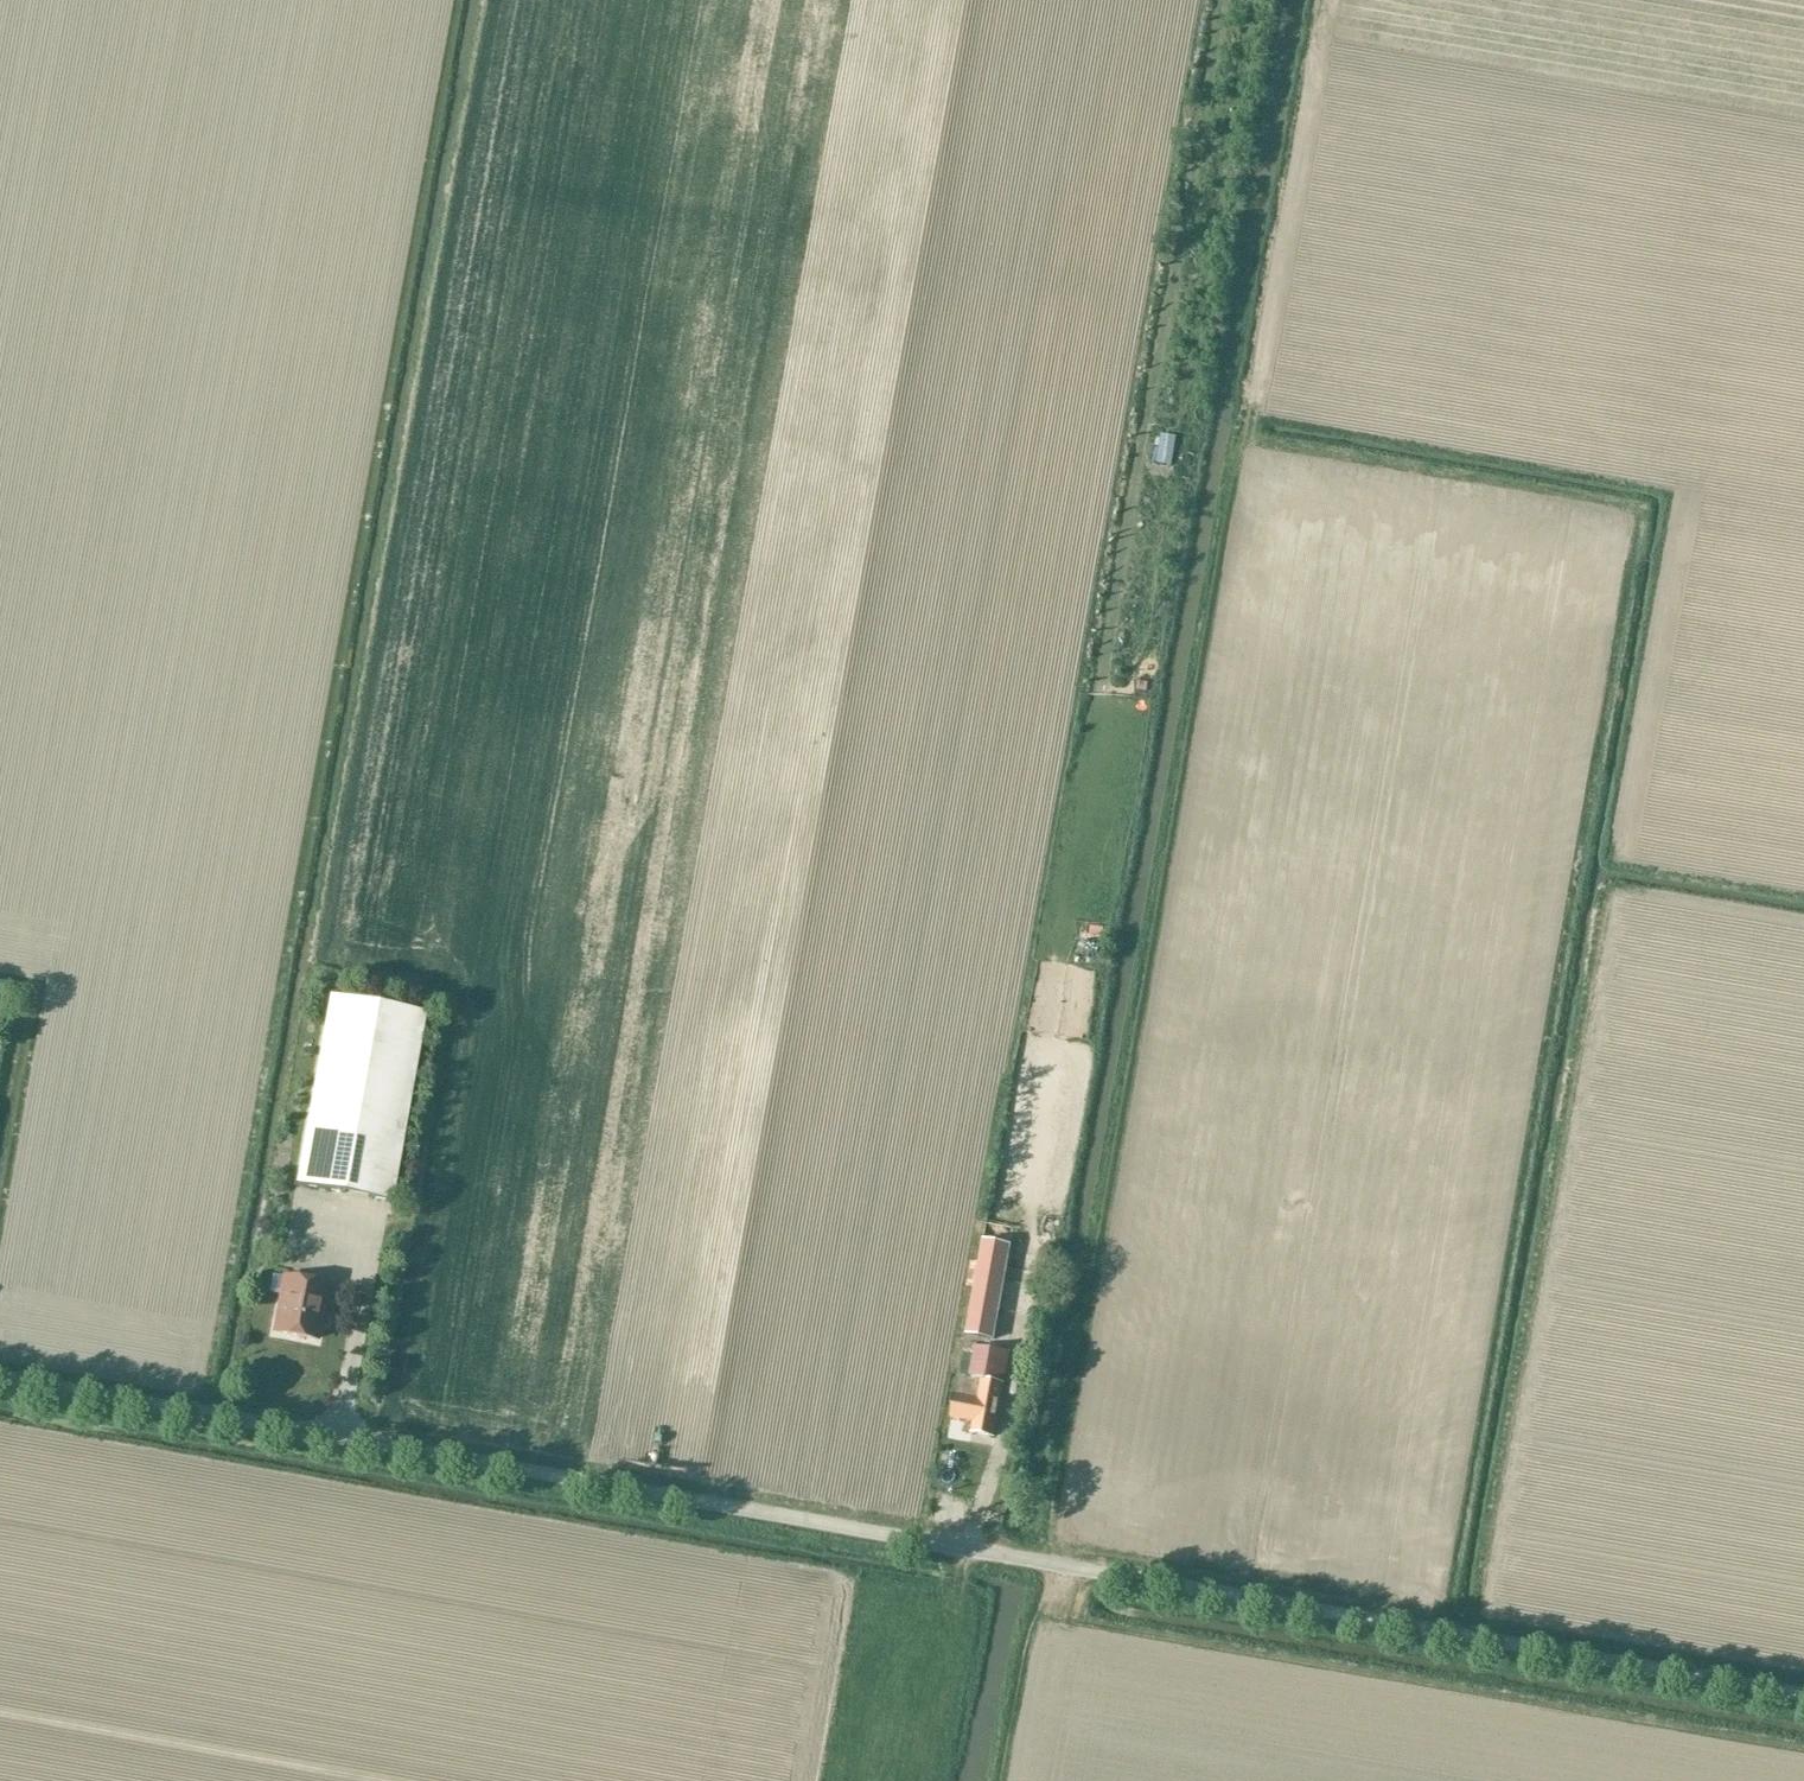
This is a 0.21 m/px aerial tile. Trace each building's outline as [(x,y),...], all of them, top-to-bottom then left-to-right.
[(330,997),(296,1184),(392,1201),(426,1014),(330,997)] [(983,1239),(966,1334),(994,1339),(996,1325),(1007,1266),(1011,1244),(983,1239)] [(273,1276),(270,1294),(278,1296),(272,1333),(320,1342),(324,1317),(330,1317),(335,1284),(282,1275),(282,1277),(273,1276)] [(958,1375),(951,1417),(974,1421),(972,1432),(994,1437),(1003,1383),(1002,1383),(1007,1350),(975,1344),(969,1377),(958,1375)]
